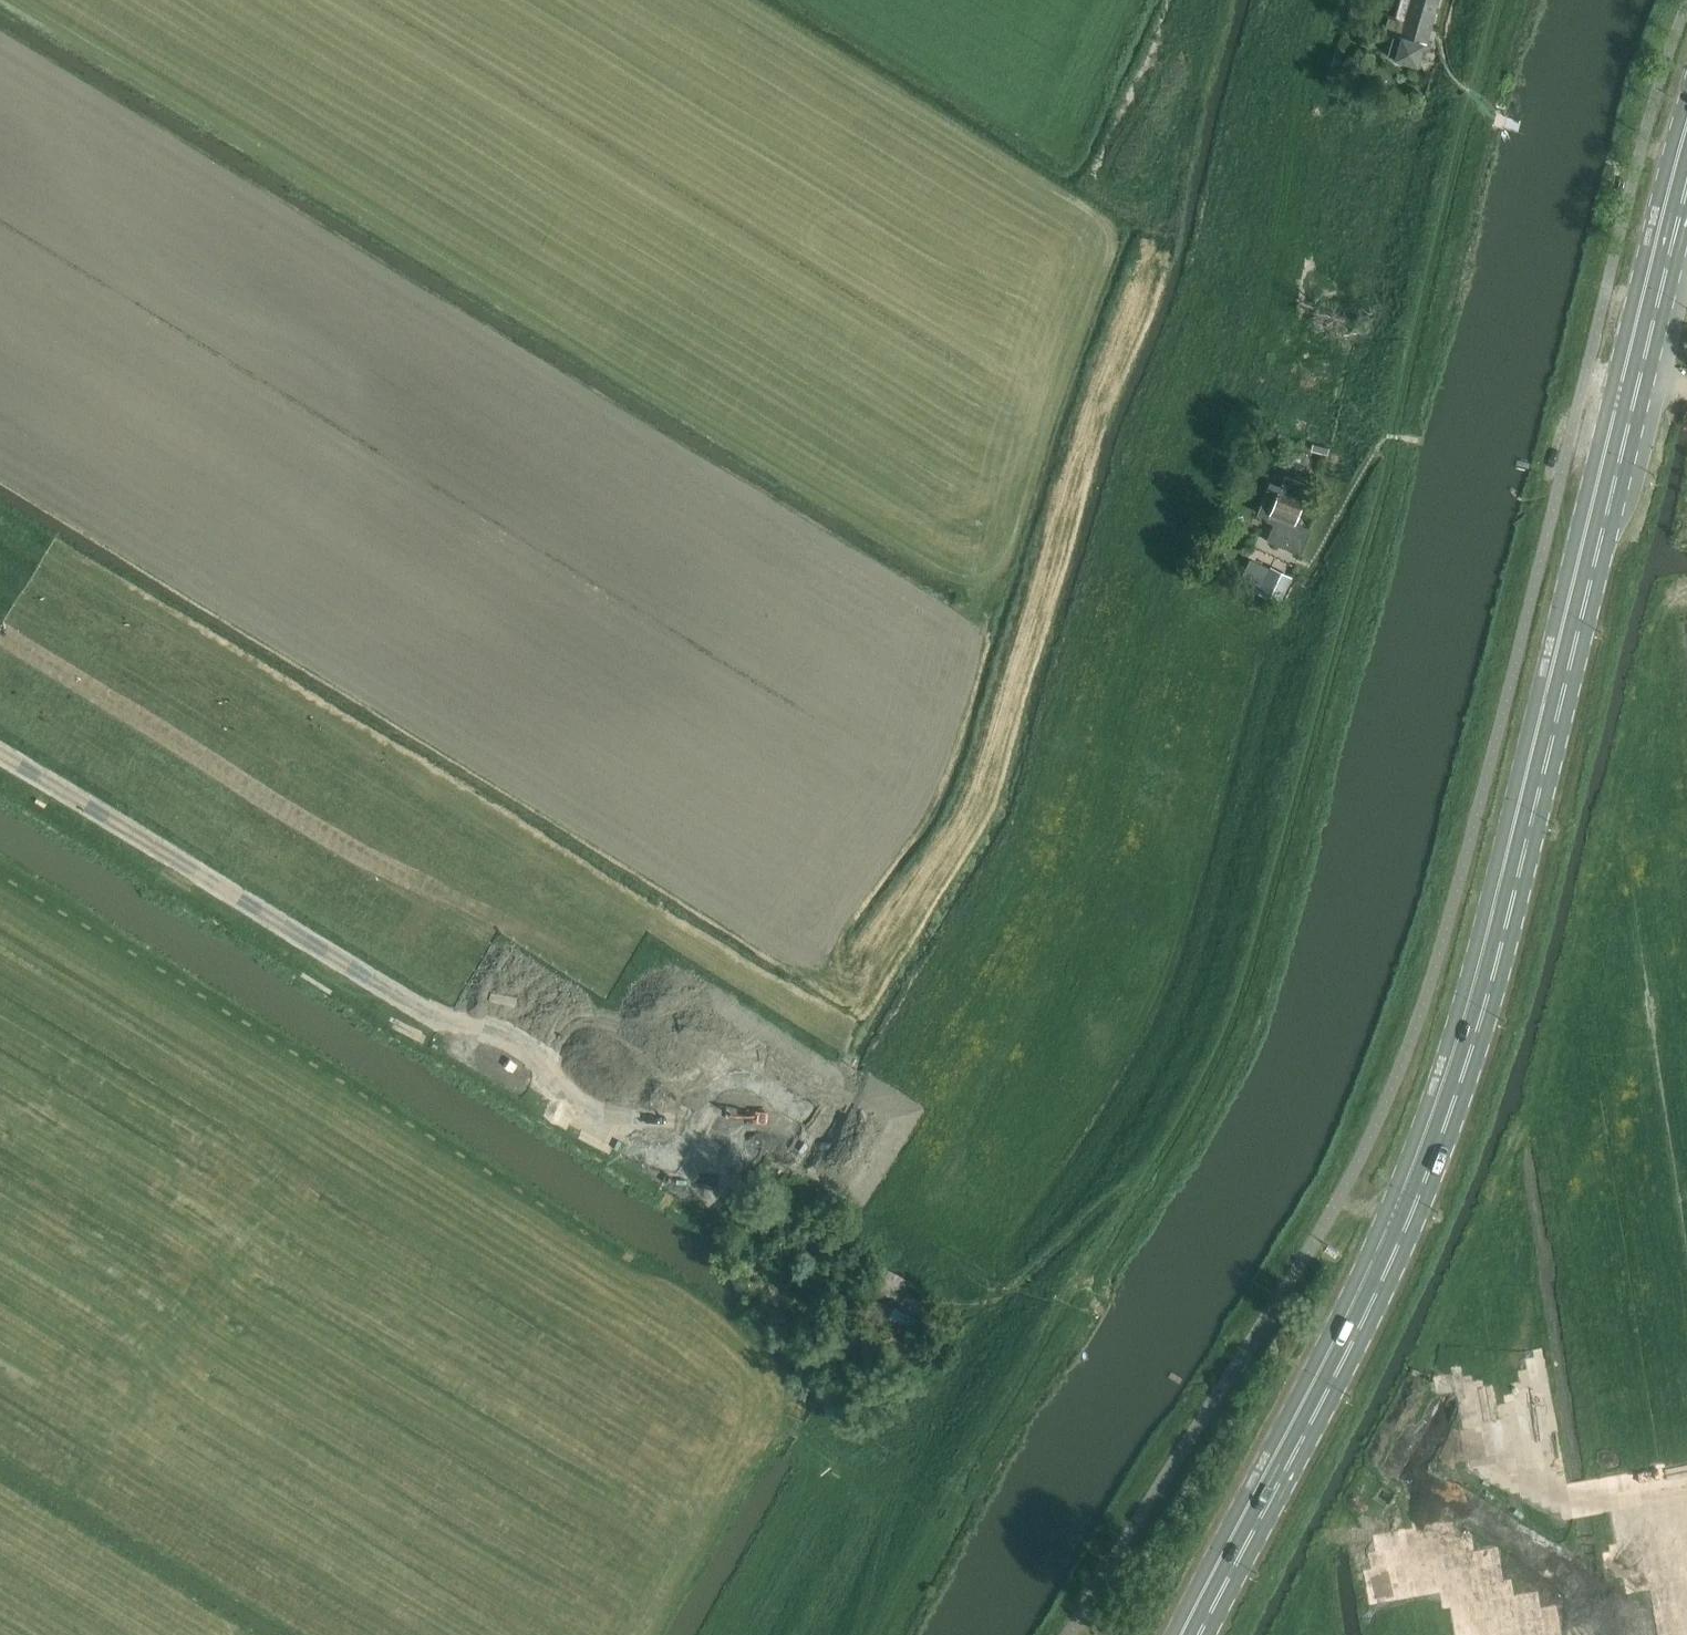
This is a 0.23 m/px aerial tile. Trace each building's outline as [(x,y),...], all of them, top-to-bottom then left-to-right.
[(1434,6),(1436,0),(1411,0),(1400,35),(1402,36),(1395,58),(1417,64),(1434,6)] [(1329,454),(1330,448),(1314,443),(1312,450),(1329,454)] [(1304,502),(1302,501),(1301,500),(1307,487),(1285,477),(1281,486),(1272,482),(1257,514),(1267,519),(1266,521),(1274,524),(1266,540),(1301,554),(1311,530),(1295,524),(1304,502)] [(1291,577),(1270,566),(1258,592),(1279,603),(1291,577)] [(901,1302),(909,1283),(911,1280),(874,1263),(864,1286),(901,1302)] [(875,1315),(884,1319),(869,1355),(895,1367),(918,1316),(882,1299),(875,1315)]
